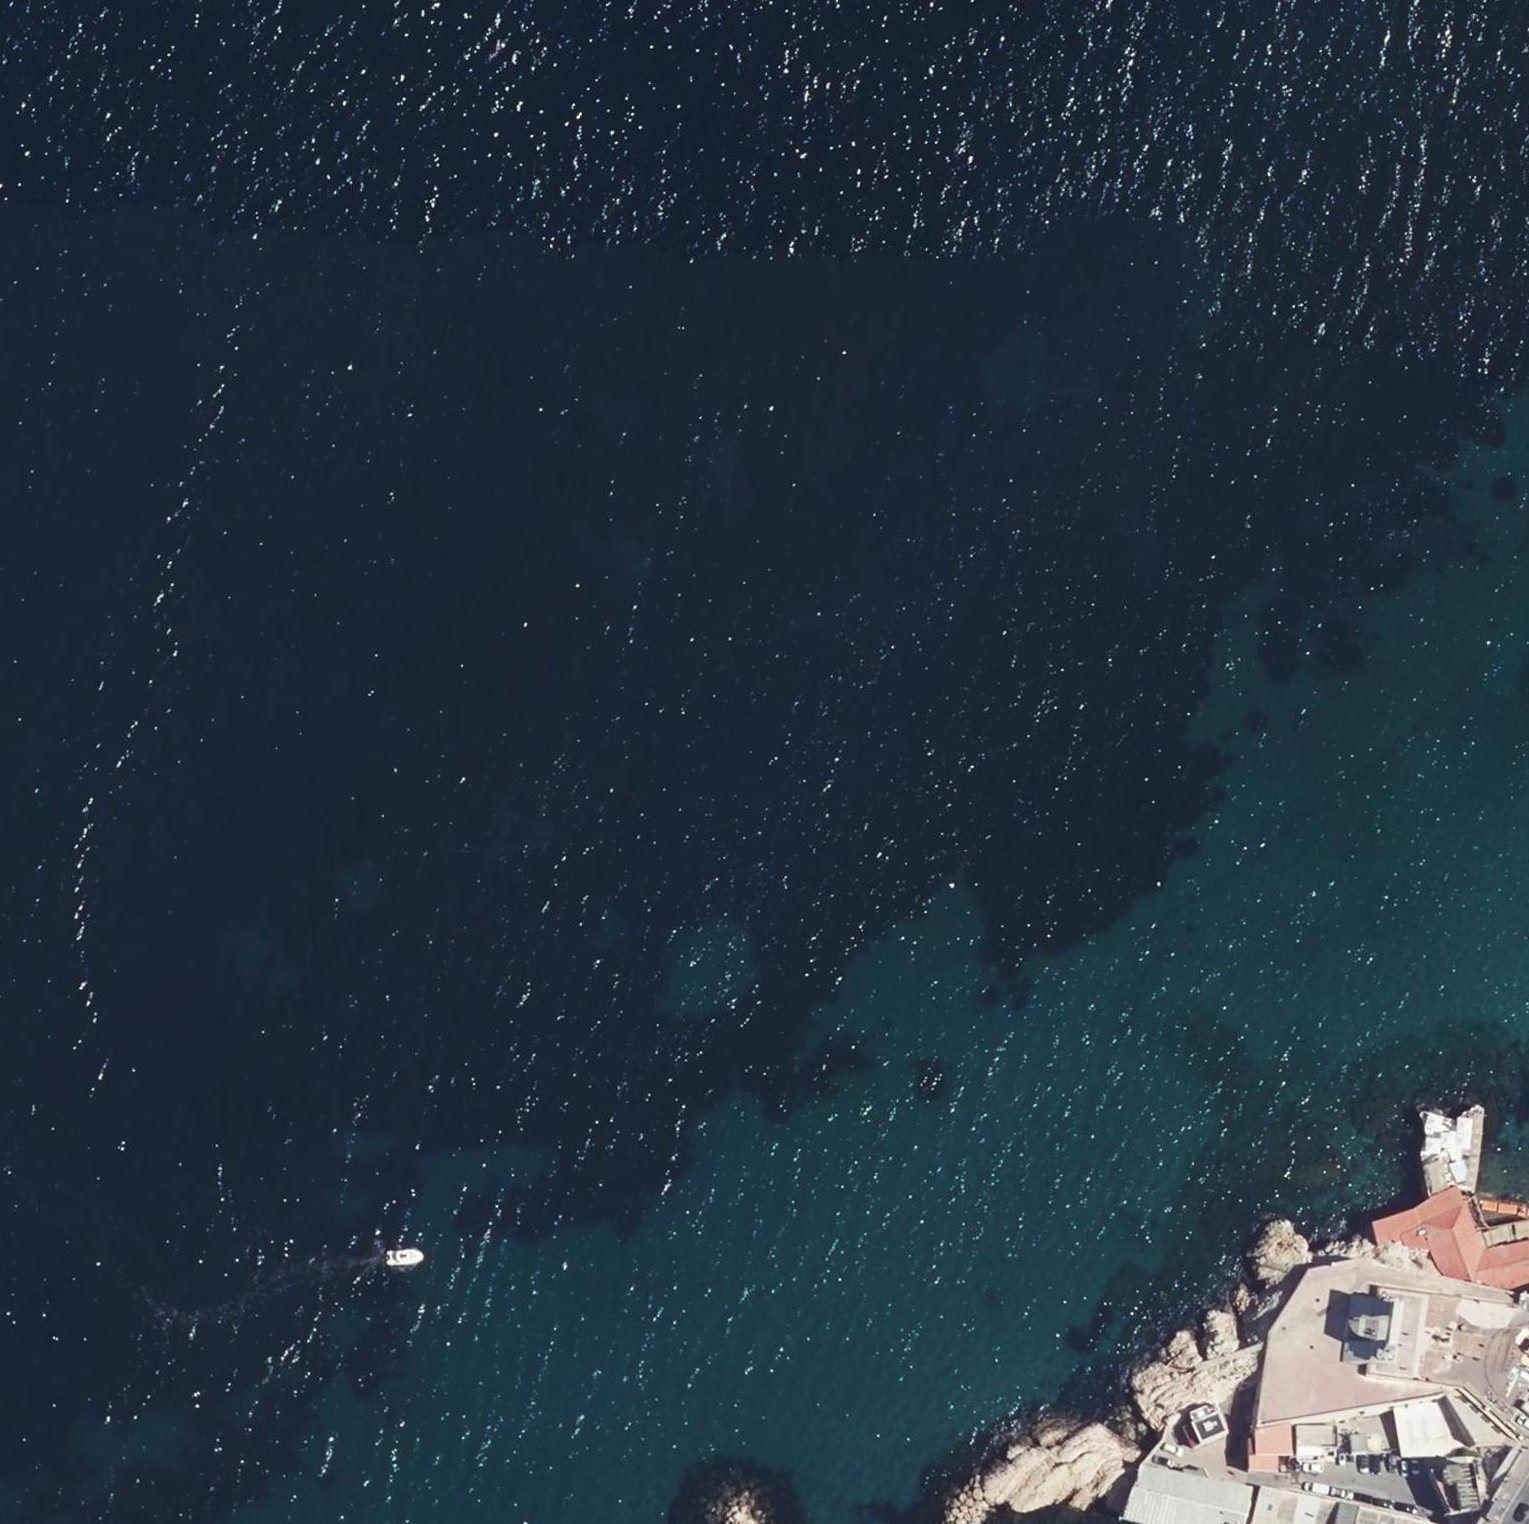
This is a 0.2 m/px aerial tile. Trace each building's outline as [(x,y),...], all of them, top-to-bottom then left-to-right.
[(1422,1231),(1420,1226),(1462,1206),(1455,1190),(1455,1188),(1451,1179),(1445,1161),(1451,1157),(1448,1152),(1424,1169),(1430,1203),(1386,1220),(1393,1241),(1422,1231)] [(1528,1287),(1528,1241),(1498,1248),(1491,1249),(1482,1252),(1477,1240),(1462,1206),(1420,1226),(1422,1231),(1433,1259),(1448,1277),(1523,1288),(1528,1287)] [(1477,1240),(1482,1252),(1491,1249),(1498,1248),(1528,1241),(1528,1232),(1498,1243),(1481,1234),(1477,1240)] [(1349,1298),(1346,1318),(1347,1318),(1388,1323),(1398,1325),(1401,1305),(1378,1301),(1349,1298)] [(1411,1332),(1409,1345),(1421,1346),(1422,1334),(1411,1332)] [(1392,1370),(1395,1349),(1385,1347),(1344,1342),(1344,1341),(1341,1363),(1367,1366),(1392,1370)] [(1395,1408),(1403,1458),(1467,1443),(1442,1399),(1395,1408)] [(1209,1416),(1208,1411),(1195,1414),(1196,1419),(1209,1416)] [(1198,1439),(1222,1435),(1218,1415),(1209,1416),(1196,1419),(1193,1419),(1198,1439)] [(1247,1434),(1248,1471),(1279,1474),(1288,1465),(1289,1456),(1289,1423),(1258,1429),(1257,1429),(1254,1429),(1254,1433),(1250,1434),(1250,1433),(1247,1434)] [(1335,1449),(1335,1428),(1295,1428),(1295,1449),(1318,1449),(1318,1450),(1319,1450),(1335,1449)] [(1367,1451),(1366,1435),(1352,1436),(1352,1451),(1367,1451)] [(1296,1456),(1320,1457),(1319,1450),(1318,1450),(1318,1449),(1295,1449),(1296,1456)] [(1429,1474),(1450,1517),(1477,1513),(1478,1512),(1476,1499),(1474,1485),(1473,1479),(1470,1467),(1429,1474)] [(1243,1520),(1250,1491),(1207,1482),(1205,1476),(1196,1471),(1191,1471),(1184,1471),(1179,1476),(1141,1468),(1119,1518),(1138,1523),(1242,1523),(1243,1520)] [(1476,1499),(1482,1497),(1480,1486),(1480,1484),(1474,1485),(1476,1499)] [(1255,1515),(1276,1519),(1282,1493),(1261,1488),(1255,1515)] [(1276,1519),(1295,1523),(1300,1496),(1282,1493),(1276,1519)] [(1298,1523),(1314,1523),(1319,1501),(1300,1496),(1295,1523),(1298,1523)] [(1482,1497),(1476,1499),(1478,1512),(1487,1511),(1492,1503),(1482,1497)] [(1338,1505),(1319,1501),(1314,1523),(1334,1523),(1338,1505)] [(1358,1509),(1338,1505),(1334,1523),(1354,1523),(1358,1509)] [(1376,1513),(1358,1509),(1354,1523),(1374,1523),(1376,1513)] [(1395,1518),(1376,1513),(1374,1523),(1393,1523),(1395,1518)] [(1455,1523),(1470,1523),(1477,1513),(1450,1517),(1455,1523)] [(1295,1523),(1276,1519),(1255,1515),(1253,1523),(1298,1523),(1295,1523)]
